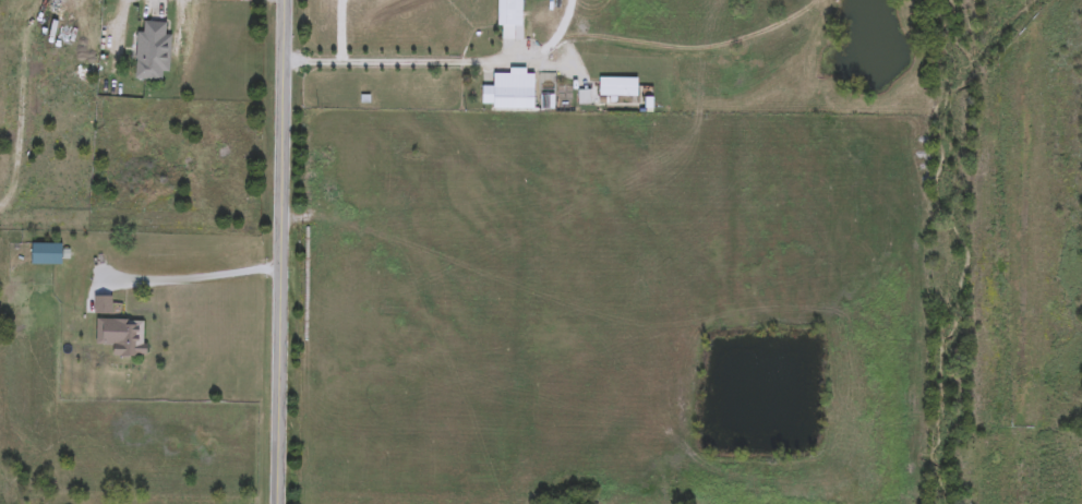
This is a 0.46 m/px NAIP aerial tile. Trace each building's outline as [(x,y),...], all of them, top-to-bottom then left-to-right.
[(498,41),(498,0),(521,0),(521,29),(514,29),(514,41),(498,41)] [(135,82),(136,24),(168,25),(167,83),(135,82)] [(533,111),(482,111),(482,88),(492,88),(492,75),(533,75),(533,111)] [(597,98),(597,81),(636,81),(636,98),(597,98)] [(61,267),(31,267),(31,245),(61,245),(61,267)] [(109,300),(109,315),(94,315),(94,300),(109,300)] [(144,323),(143,360),(112,359),(112,348),(94,347),(95,322),(144,323)]
